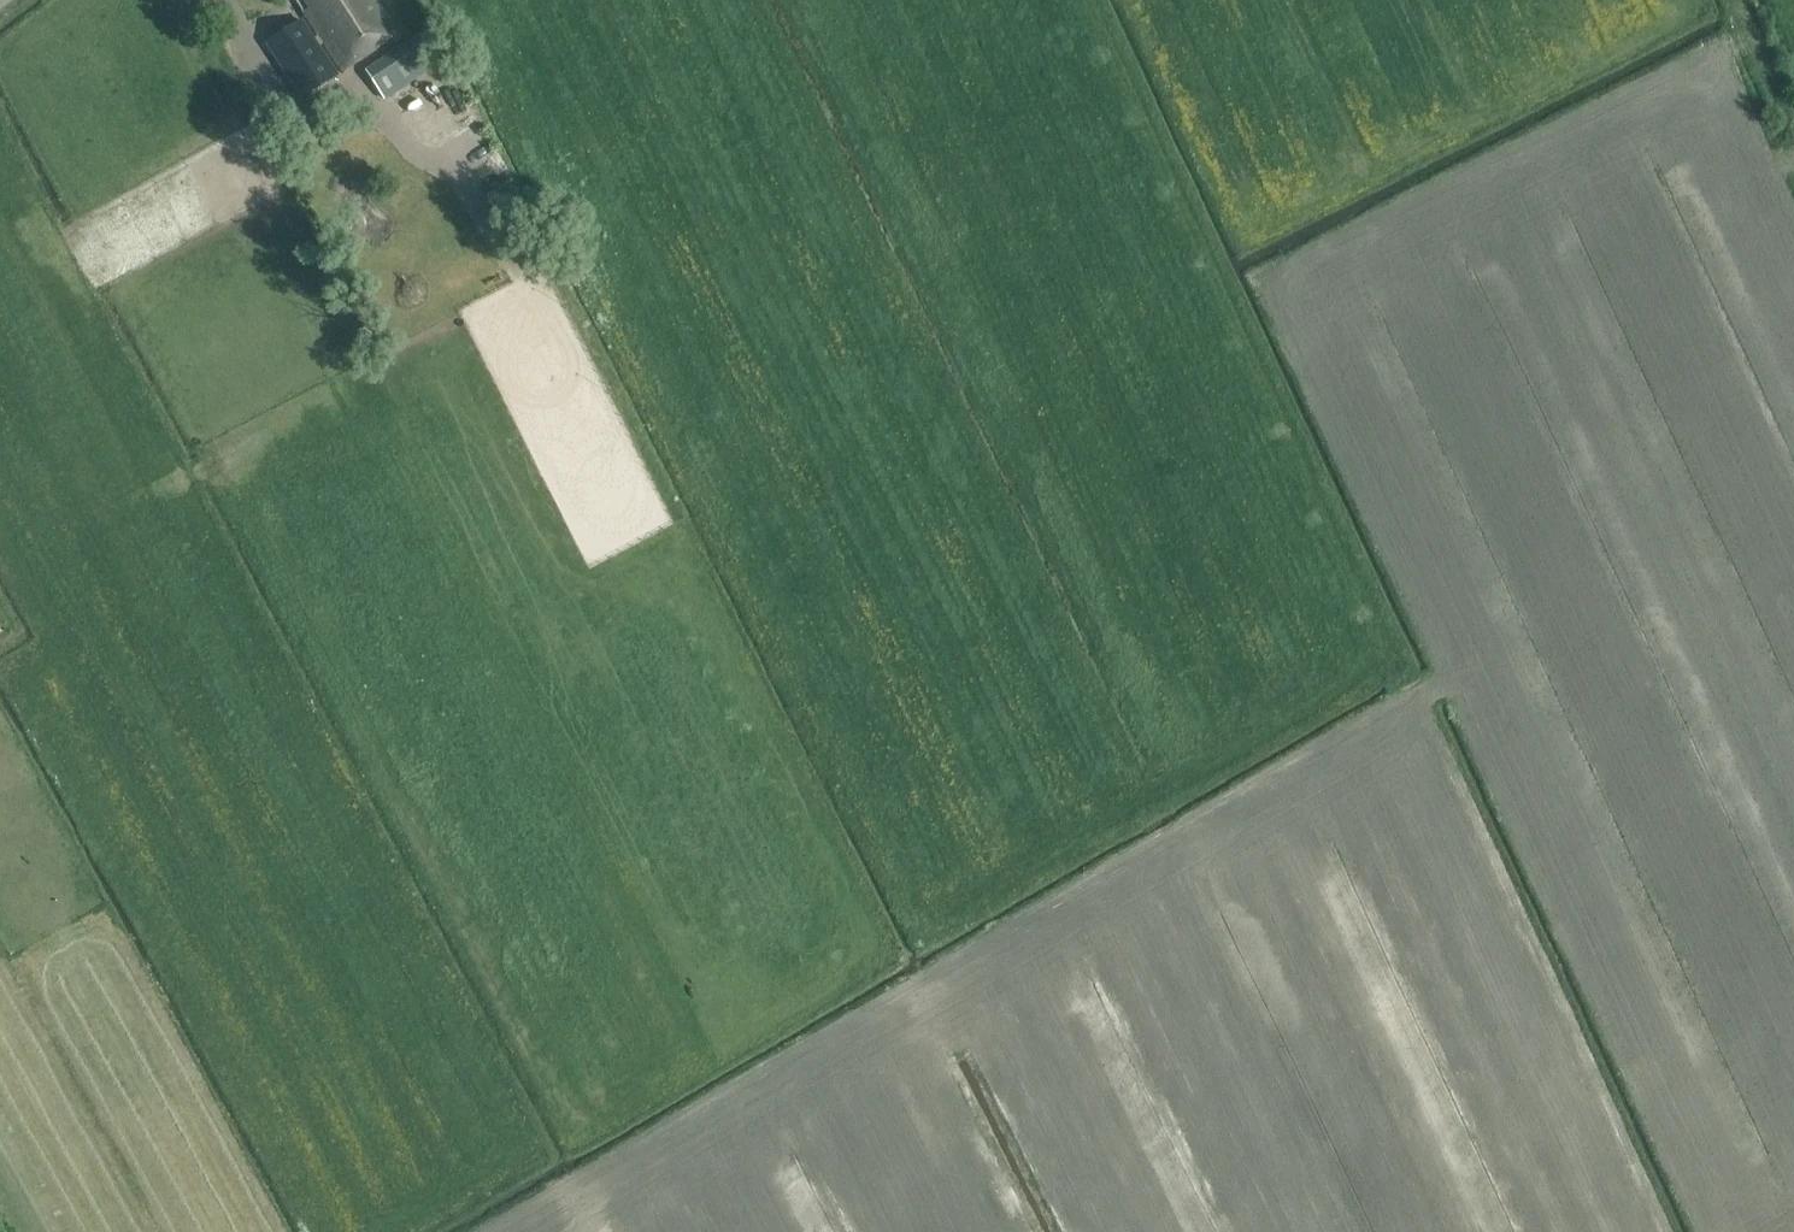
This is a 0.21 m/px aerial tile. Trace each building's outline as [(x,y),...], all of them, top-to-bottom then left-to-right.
[(320,38),(314,42),(303,24),(268,47),(303,100),(338,77),(319,49),(325,45),(338,65),(394,29),(375,0),(295,0),(320,38)] [(385,103),(447,63),(427,32),(365,73),(385,103)]
